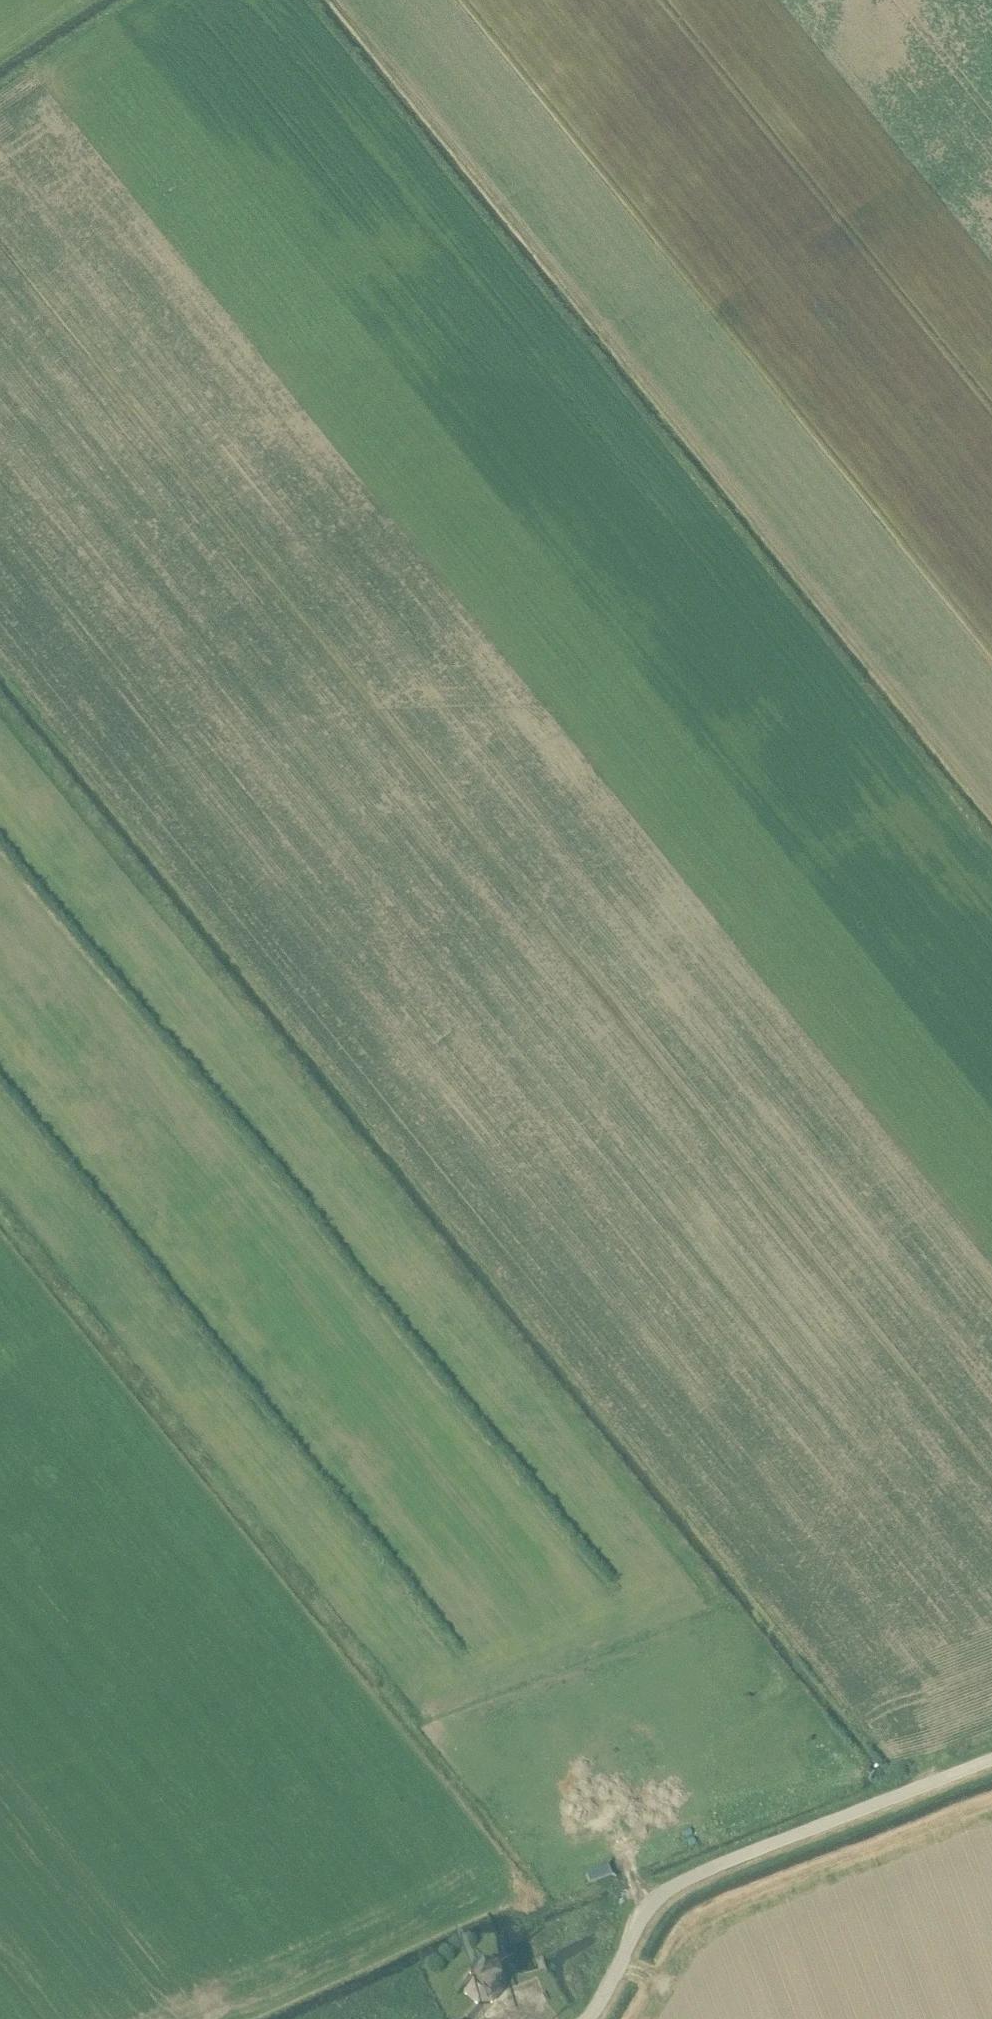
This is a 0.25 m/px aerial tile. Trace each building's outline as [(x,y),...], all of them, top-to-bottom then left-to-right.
[(474,1966),(464,1977),(465,1993),(477,2003),(492,2002),(502,1990),(501,1975),(490,1965),(474,1966)]
